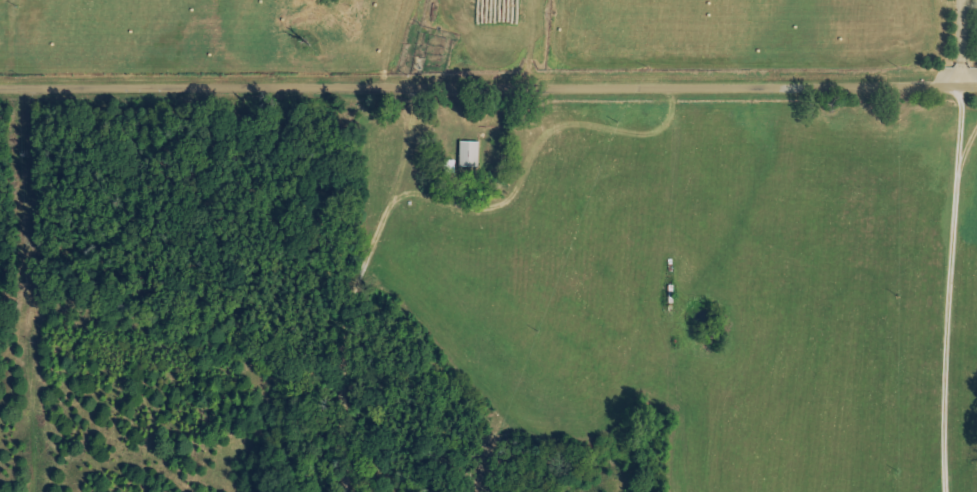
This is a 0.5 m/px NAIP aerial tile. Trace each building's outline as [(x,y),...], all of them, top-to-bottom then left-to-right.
[(459,166),(478,167),(479,142),(459,142),(459,166)]
